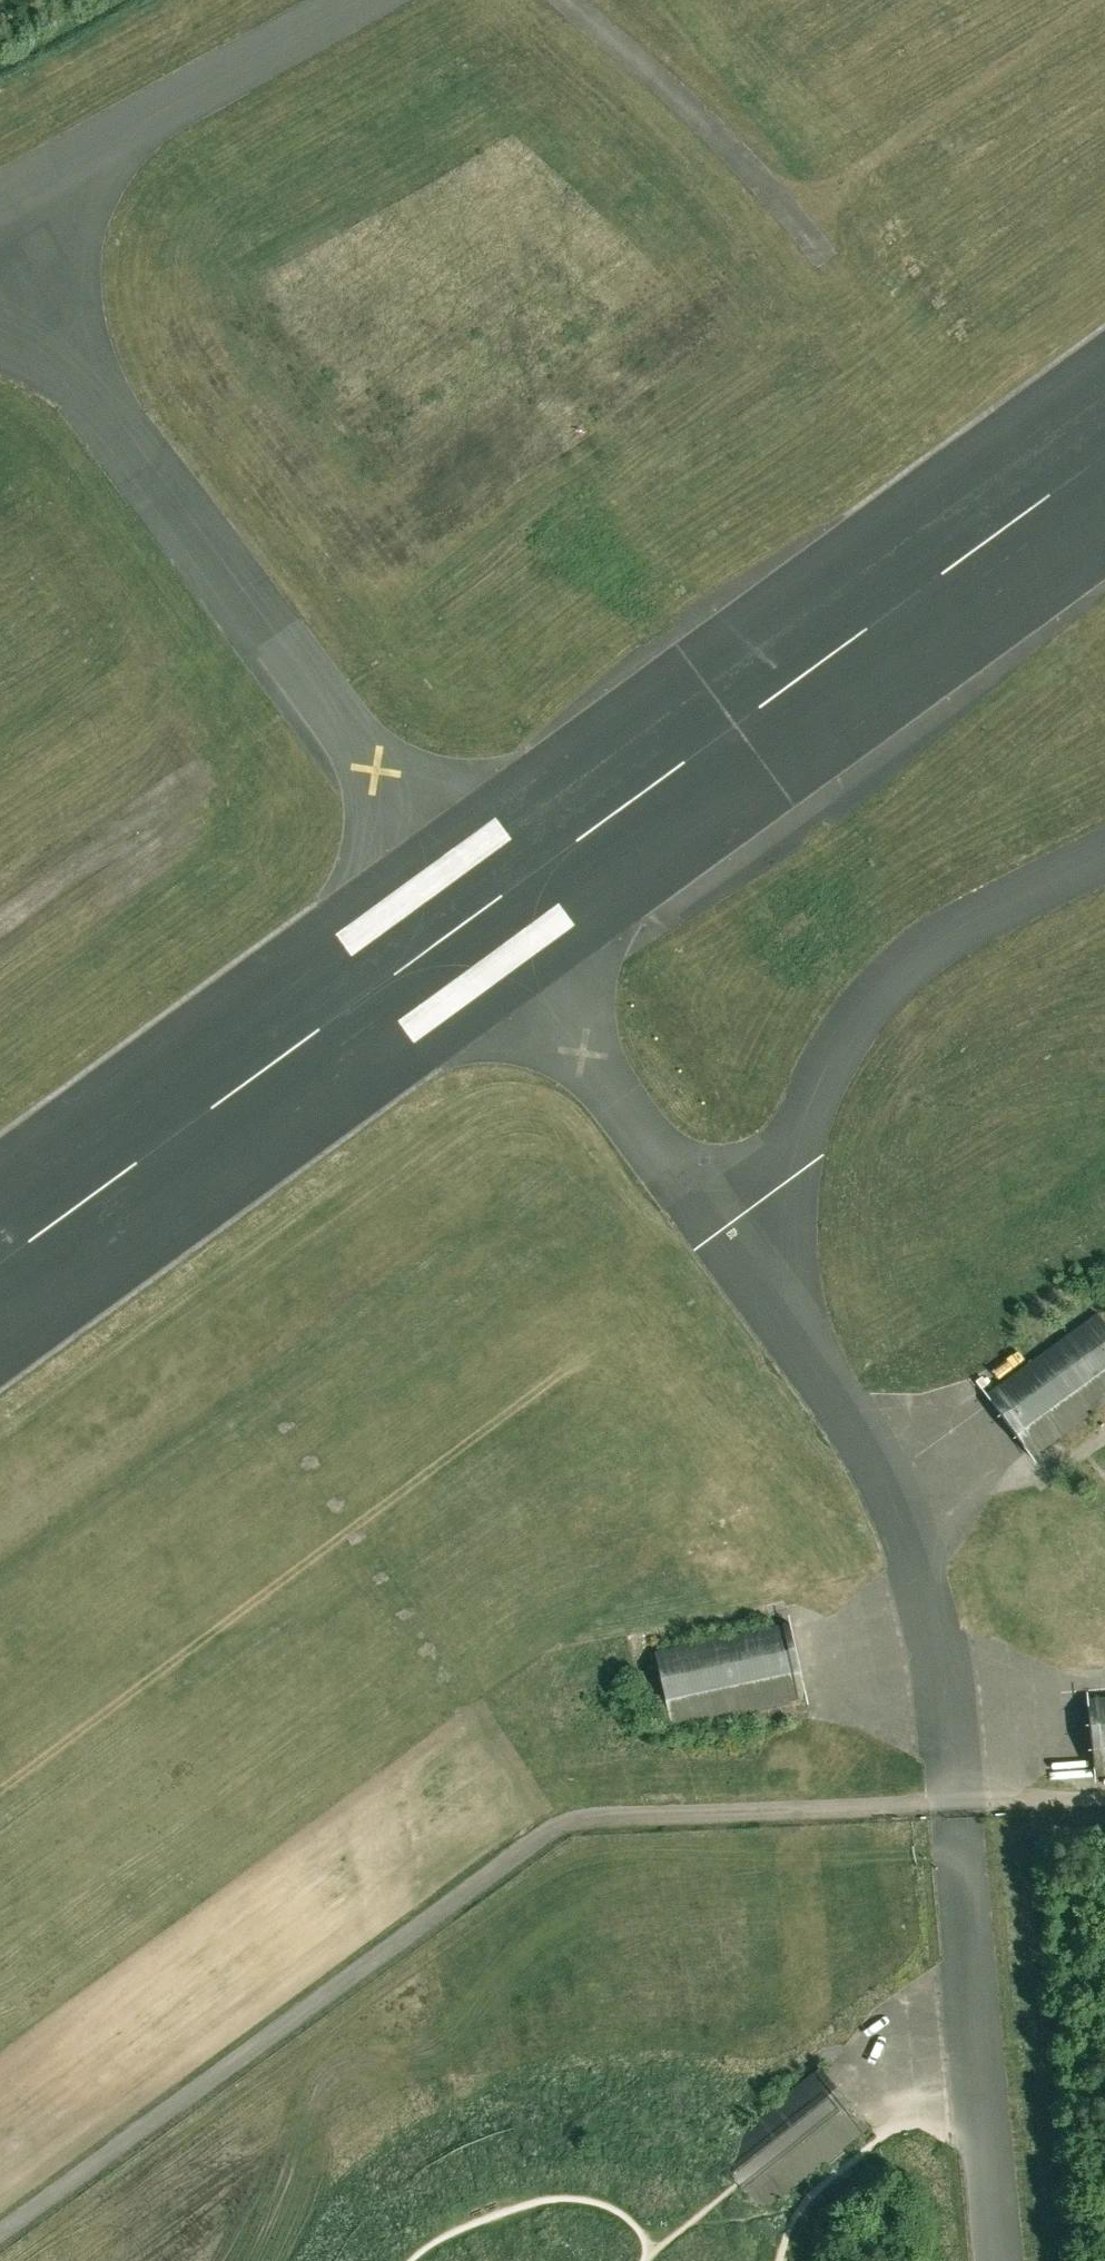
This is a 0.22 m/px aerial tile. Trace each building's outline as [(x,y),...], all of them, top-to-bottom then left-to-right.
[(1097,1313),(1031,1361),(986,1394),(1032,1457),(1101,1407),(1104,1404),(1104,1323),(1097,1313)] [(666,1706),(669,1719),(671,1728),(806,1699),(789,1622),(654,1652),(659,1674),(644,1677),(648,1693),(651,1707),(651,1709),(666,1706)] [(648,1693),(636,1677),(632,1678),(632,1679),(636,1678),(647,1694),(642,1710),(638,1711),(638,1712),(642,1711),(648,1693)] [(1087,1699),(1095,1777),(1104,1776),(1104,1697),(1087,1699)] [(869,2128),(846,2098),(821,2066),(815,2070),(806,2077),(792,2088),(785,2093),(712,2150),(725,2168),(713,2177),(727,2193),(734,2204),(746,2194),(759,2212),(833,2155),(869,2128)] [(706,2182),(702,2184),(703,2185),(706,2183),(727,2193),(706,2182)]
